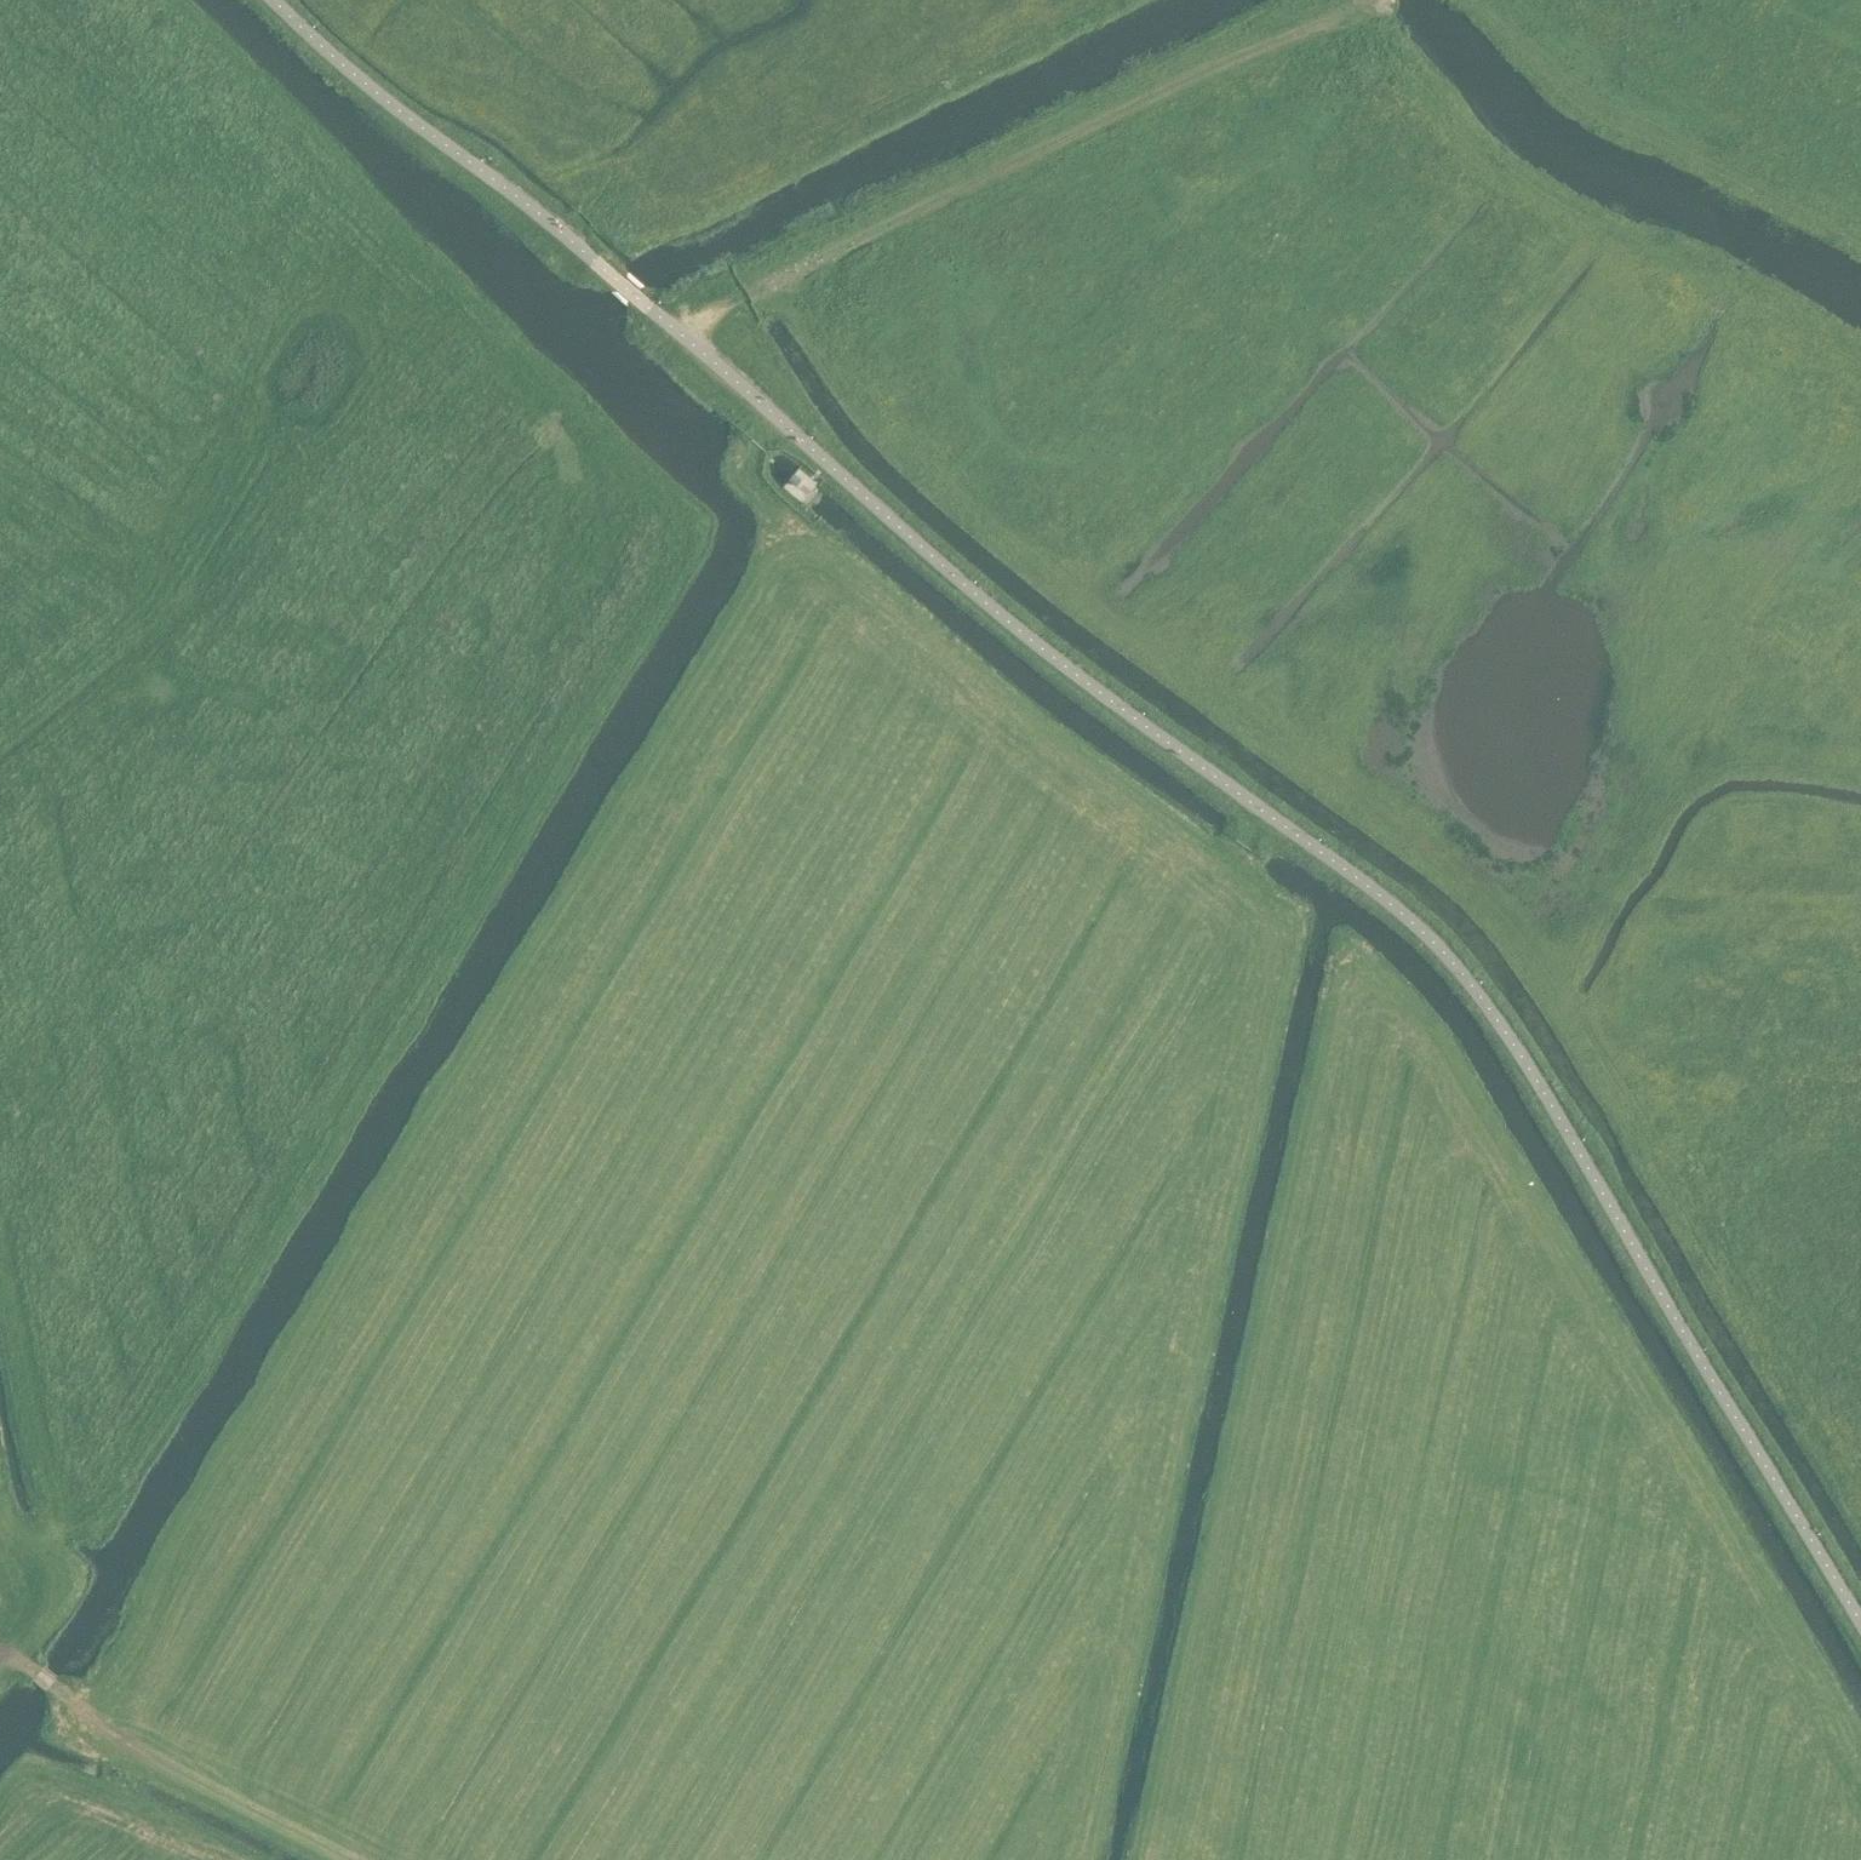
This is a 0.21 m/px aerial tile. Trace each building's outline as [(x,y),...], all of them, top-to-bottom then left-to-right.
[(804,503),(816,495),(801,473),(789,481),(804,503)]
